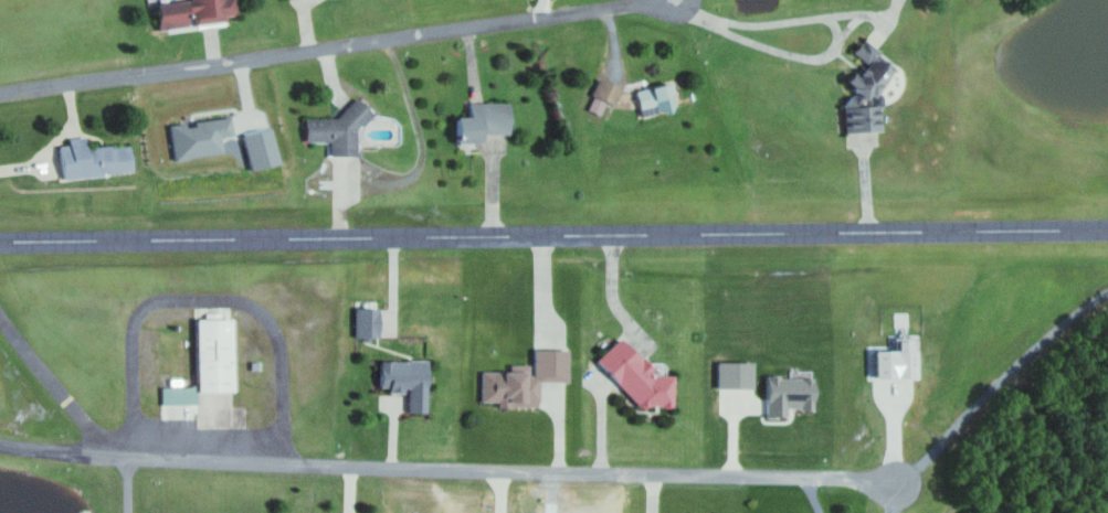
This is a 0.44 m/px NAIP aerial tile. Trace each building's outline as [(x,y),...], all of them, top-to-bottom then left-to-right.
[(194,25),(228,22),(227,15),(237,14),(236,0),(191,0),(194,25)] [(191,28),(189,1),(159,3),(161,29),(191,28)] [(882,130),(879,96),(896,69),(881,59),(880,49),(864,38),(854,53),(866,60),(866,67),(859,68),(852,79),(843,80),(854,86),(854,90),(844,105),(847,133),(882,130)] [(587,110),(601,115),(607,101),(614,104),(621,86),(600,78),(587,110)] [(643,117),(678,108),(671,82),(637,90),(643,117)] [(512,133),(511,102),(471,103),(471,116),(460,117),(461,143),(485,143),(485,134),(512,133)] [(356,155),(356,126),(369,126),(369,111),(306,112),(306,142),(329,141),(329,156),(356,155)] [(170,125),(174,159),(223,153),(221,137),(234,135),(232,117),(187,123),(170,125)] [(280,164),(271,128),(243,135),(252,171),(280,164)] [(132,144),(87,147),(86,135),(68,137),(69,144),(61,145),(63,177),(134,173),(132,144)] [(380,337),(381,309),(357,308),(356,337),(380,337)] [(199,392),(235,392),(234,319),(198,319),(199,392)] [(597,359),(640,406),(674,407),(675,375),(653,374),(653,369),(623,336),(597,359)] [(878,379),(919,378),(918,338),(900,338),(900,351),(877,351),(878,379)] [(482,372),(482,401),(499,402),(499,407),(541,407),(541,382),(569,382),(569,349),(535,349),(535,372),(482,372)] [(409,413),(429,413),(429,361),(380,361),(380,387),(389,387),(389,392),(409,392),(409,413)] [(754,362),(718,361),(718,387),(753,389),(754,362)] [(767,417),(788,418),(788,409),(816,410),(816,377),(768,376),(767,417)] [(198,404),(198,386),(162,387),(162,405),(198,404)]
